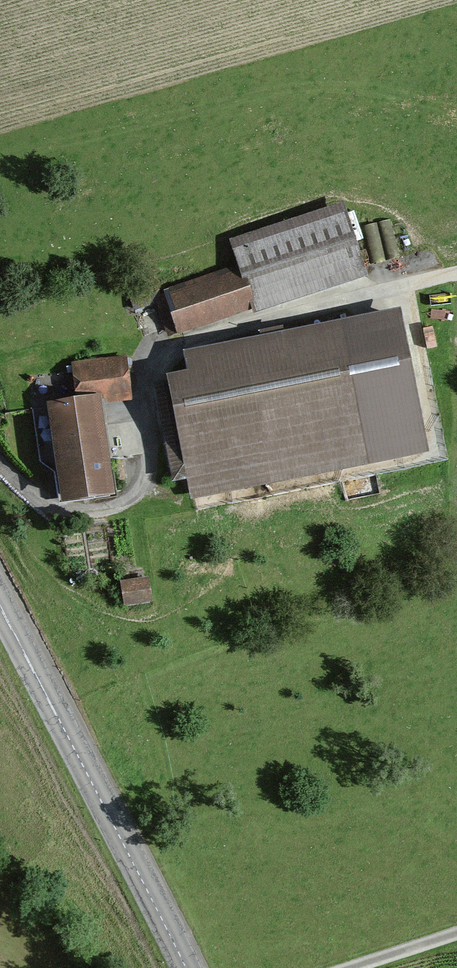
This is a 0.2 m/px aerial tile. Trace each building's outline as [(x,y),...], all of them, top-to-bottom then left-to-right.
[(374,276),(352,209),(237,246),(245,271),(168,296),(181,338),(374,276)] [(434,446),(410,318),(198,357),(200,370),(177,375),(199,490),(434,446)] [(128,358),(75,367),(82,407),(61,410),(78,504),(126,495),(109,407),(136,402),(128,358)] [(156,588),(132,590),(134,610),(158,607),(156,588)]
